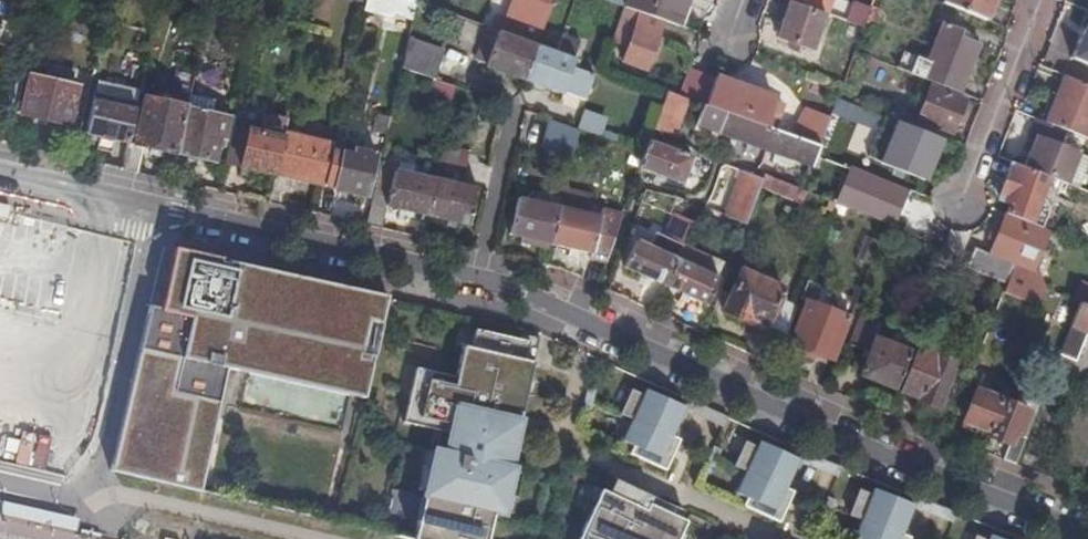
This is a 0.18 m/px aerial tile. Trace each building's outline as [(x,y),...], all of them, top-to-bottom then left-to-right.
[(411,0),(367,0),(366,2),(366,3),(412,20),(416,2),(411,0)] [(508,20),(500,17),(496,26),(505,29),(525,37),(538,41),(553,0),(516,0),(508,20)] [(683,27),(692,0),(628,0),(626,7),(639,11),(664,20),(683,27)] [(812,49),(825,15),(789,0),(776,36),(812,49)] [(824,13),(829,0),(789,0),(824,13)] [(986,20),(994,0),(944,0),(943,3),(986,20)] [(850,9),(846,21),(862,27),(869,10),(855,5),(853,10),(850,9)] [(869,10),(862,27),(875,32),(882,11),(870,7),(869,10)] [(664,20),(639,11),(622,62),(647,70),(664,20)] [(904,71),(961,94),(980,44),(970,40),(973,34),(962,30),(944,23),(928,66),(909,58),(904,71)] [(28,39),(1,29),(2,25),(0,25),(0,44),(23,53),(28,39)] [(485,68),(523,81),(536,45),(497,31),(493,43),(485,65),(485,68)] [(556,52),(572,57),(577,41),(562,35),(556,52)] [(469,59),(485,65),(493,43),(477,37),(469,59)] [(401,68),(435,80),(444,51),(407,39),(401,68)] [(536,45),(523,81),(562,94),(563,92),(589,102),(601,70),(576,60),(576,59),(572,57),(556,52),(543,47),(536,45)] [(157,67),(145,65),(141,85),(153,88),(157,67)] [(22,115),(26,116),(69,126),(78,87),(60,83),(62,73),(45,70),(43,79),(30,76),(29,73),(19,71),(8,114),(21,116),(22,115)] [(687,99),(694,101),(701,104),(709,77),(692,71),(682,97),(687,99)] [(773,97),(716,75),(705,105),(762,126),(765,118),(770,120),(774,108),(769,107),(773,97)] [(1064,76),(1045,122),(1080,137),(1087,140),(1087,85),(1064,76)] [(93,93),(137,102),(138,95),(95,86),(93,93)] [(928,116),(926,123),(952,133),(965,100),(930,86),(919,113),(928,116)] [(69,126),(81,128),(90,89),(78,87),(69,126)] [(674,137),(687,99),(682,97),(666,92),(652,130),(674,137)] [(114,139),(128,142),(137,102),(93,93),(85,133),(99,136),(114,139)] [(186,107),(175,154),(214,163),(220,140),(224,141),(230,116),(198,109),(201,98),(189,95),(186,107)] [(924,179),(940,139),(885,117),(837,97),(832,111),(860,122),(861,119),(895,132),(883,163),(924,179)] [(128,142),(121,170),(137,173),(141,155),(141,146),(175,154),(186,107),(145,98),(134,143),(128,142)] [(762,126),(705,105),(701,104),(694,101),(686,122),(770,152),(812,167),(820,147),(791,137),(762,126)] [(820,147),(830,116),(804,107),(791,137),(820,147)] [(599,136),(605,117),(581,110),(575,129),(599,136)] [(917,119),(926,123),(928,116),(919,113),(917,119)] [(8,114),(4,131),(21,136),(26,116),(22,115),(21,116),(8,114)] [(372,134),(385,137),(389,118),(376,116),(372,134)] [(233,127),(225,165),(274,177),(285,132),(287,121),(271,117),(268,128),(264,127),(262,132),(233,127)] [(1045,122),(1034,118),(1028,131),(1035,134),(1029,149),(1022,167),(1070,186),(1082,156),(1074,152),(1080,137),(1045,122)] [(578,130),(550,120),(544,148),(571,158),(578,130)] [(1035,134),(1028,131),(1022,146),(1029,149),(1035,134)] [(285,132),(274,177),(323,187),(331,151),(333,143),(285,132)] [(112,149),(114,139),(99,136),(97,146),(112,149)] [(331,151),(323,187),(332,188),(332,189),(365,196),(374,154),(356,149),(358,142),(344,138),(340,153),(331,151)] [(644,153),(638,169),(681,184),(691,156),(680,152),(682,147),(671,143),(670,148),(648,141),(644,153)] [(1070,186),(1081,191),(1087,173),(1087,158),(1082,156),(1070,186)] [(437,179),(464,185),(469,162),(442,157),(437,179)] [(922,185),(924,179),(883,163),(881,169),(922,185)] [(1010,204),(1006,215),(1029,224),(1033,213),(1032,212),(1045,178),(1009,164),(995,198),(1010,204)] [(378,169),(365,225),(381,229),(386,207),(426,217),(434,179),(392,170),(391,171),(378,169)] [(740,172),(724,216),(745,224),(759,186),(761,180),(740,172)] [(763,175),(761,180),(759,186),(762,186),(804,203),(808,192),(804,191),(792,186),(763,175)] [(804,191),(807,181),(795,177),(792,186),(804,191)] [(434,179),(426,217),(468,226),(476,188),(464,185),(437,179),(434,179)] [(860,213),(885,223),(892,226),(904,197),(872,184),(860,213)] [(560,208),(551,244),(593,254),(591,263),(604,266),(622,214),(602,209),(600,217),(587,214),(592,195),(564,190),(560,208)] [(508,235),(551,244),(560,208),(517,198),(508,235)] [(994,241),(988,255),(972,248),(969,257),(1010,274),(1014,265),(1031,272),(1047,231),(1029,224),(1006,215),(1004,214),(998,232),(992,229),(988,238),(994,241)] [(622,267),(664,286),(676,259),(682,245),(665,238),(658,251),(634,241),(622,267)] [(360,396),(384,286),(266,260),(264,267),(246,263),(248,256),(245,255),(243,263),(226,259),(227,251),(175,240),(162,298),(146,295),(106,470),(195,490),(223,366),(360,396)] [(707,256),(682,245),(676,259),(701,271),(707,256)] [(245,255),(227,251),(226,259),(243,263),(245,255)] [(266,260),(248,256),(246,263),(264,267),(266,260)] [(1010,274),(969,257),(965,268),(1007,285),(1010,274)] [(676,259),(664,286),(706,305),(718,278),(701,271),(676,259)] [(748,319),(786,334),(796,308),(778,300),(782,290),(740,271),(721,312),(746,323),(748,319)] [(832,356),(848,314),(806,298),(789,340),(794,342),(791,348),(810,356),(812,349),(832,356)] [(1080,302),(1079,302),(1059,353),(1076,360),(1087,332),(1087,305),(1080,302)] [(417,524),(476,538),(494,538),(501,499),(511,500),(519,453),(513,452),(535,325),(531,324),(530,327),(475,317),(472,335),(464,333),(457,365),(418,356),(407,411),(445,419),(441,435),(432,433),(422,483),(426,484),(417,524)] [(858,375),(894,389),(908,350),(875,337),(879,324),(859,317),(848,344),(868,352),(858,375)] [(949,375),(954,361),(917,347),(899,392),(916,399),(916,401),(936,408),(946,383),(949,375)] [(955,377),(968,382),(978,358),(959,350),(954,361),(949,375),(955,377)] [(588,375),(584,396),(593,398),(597,377),(588,375)] [(952,385),(955,377),(949,375),(946,383),(952,385)] [(634,378),(623,403),(636,409),(626,430),(636,435),(632,443),(668,460),(683,429),(674,425),(688,396),(652,379),(650,386),(634,378)] [(966,387),(955,414),(963,417),(962,421),(988,432),(1001,400),(986,394),(988,388),(978,384),(976,390),(966,387)] [(1008,445),(1002,460),(1015,465),(1026,437),(1019,435),(1028,410),(1001,400),(988,432),(986,436),(1008,445)] [(716,428),(709,449),(718,451),(725,431),(716,428)] [(745,429),(735,452),(747,458),(738,479),(747,484),(744,492),(780,509),(794,480),(785,476),(799,447),(763,431),(761,436),(745,429)] [(690,510),(605,471),(595,494),(603,498),(590,526),(598,529),(594,538),(677,538),(690,510)] [(828,478),(822,499),(831,501),(837,480),(828,478)] [(847,501),(860,506),(852,528),(862,532),(859,538),(905,538),(910,526),(904,524),(915,494),(874,478),(872,484),(856,478),(847,501)] [(946,524),(942,538),(952,538),(955,526),(946,524)] [(969,538),(1031,538),(993,524),(991,530),(975,524),(969,538)] [(590,526),(584,538),(594,538),(598,529),(590,526)]
